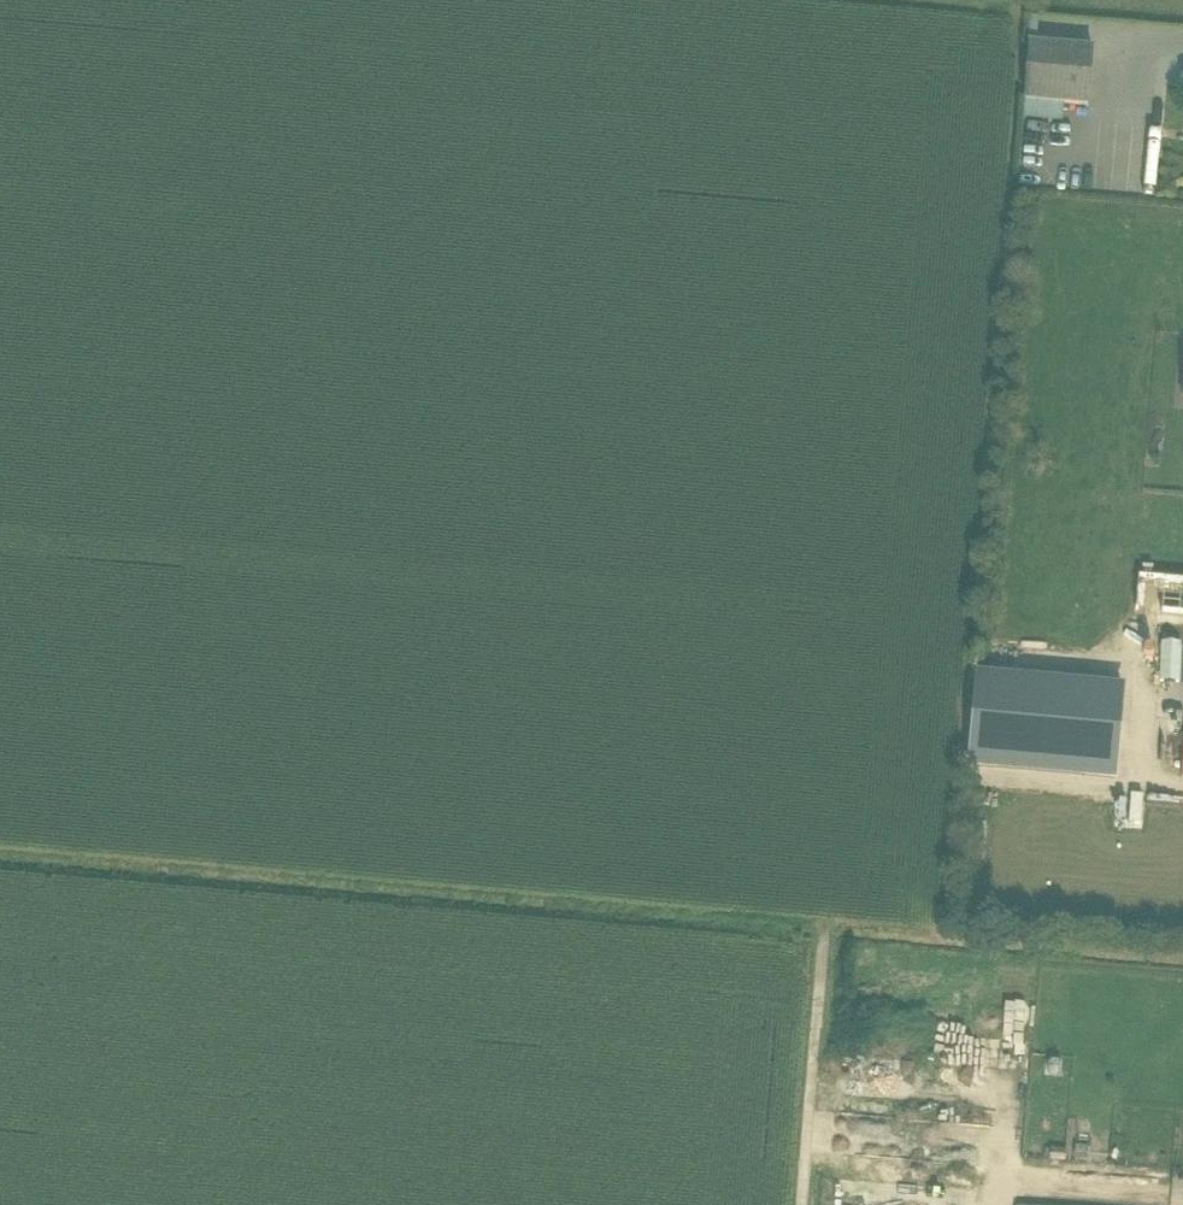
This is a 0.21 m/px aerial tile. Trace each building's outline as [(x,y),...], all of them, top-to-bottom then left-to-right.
[(1092,49),(1030,43),(1025,101),(1087,106),(1092,49)] [(1128,623),(1182,628),(1182,595),(1132,590),(1128,623)] [(1180,683),(1182,642),(1159,641),(1157,682),(1180,683)] [(983,667),(974,758),(1118,771),(1127,681),(983,667)]
